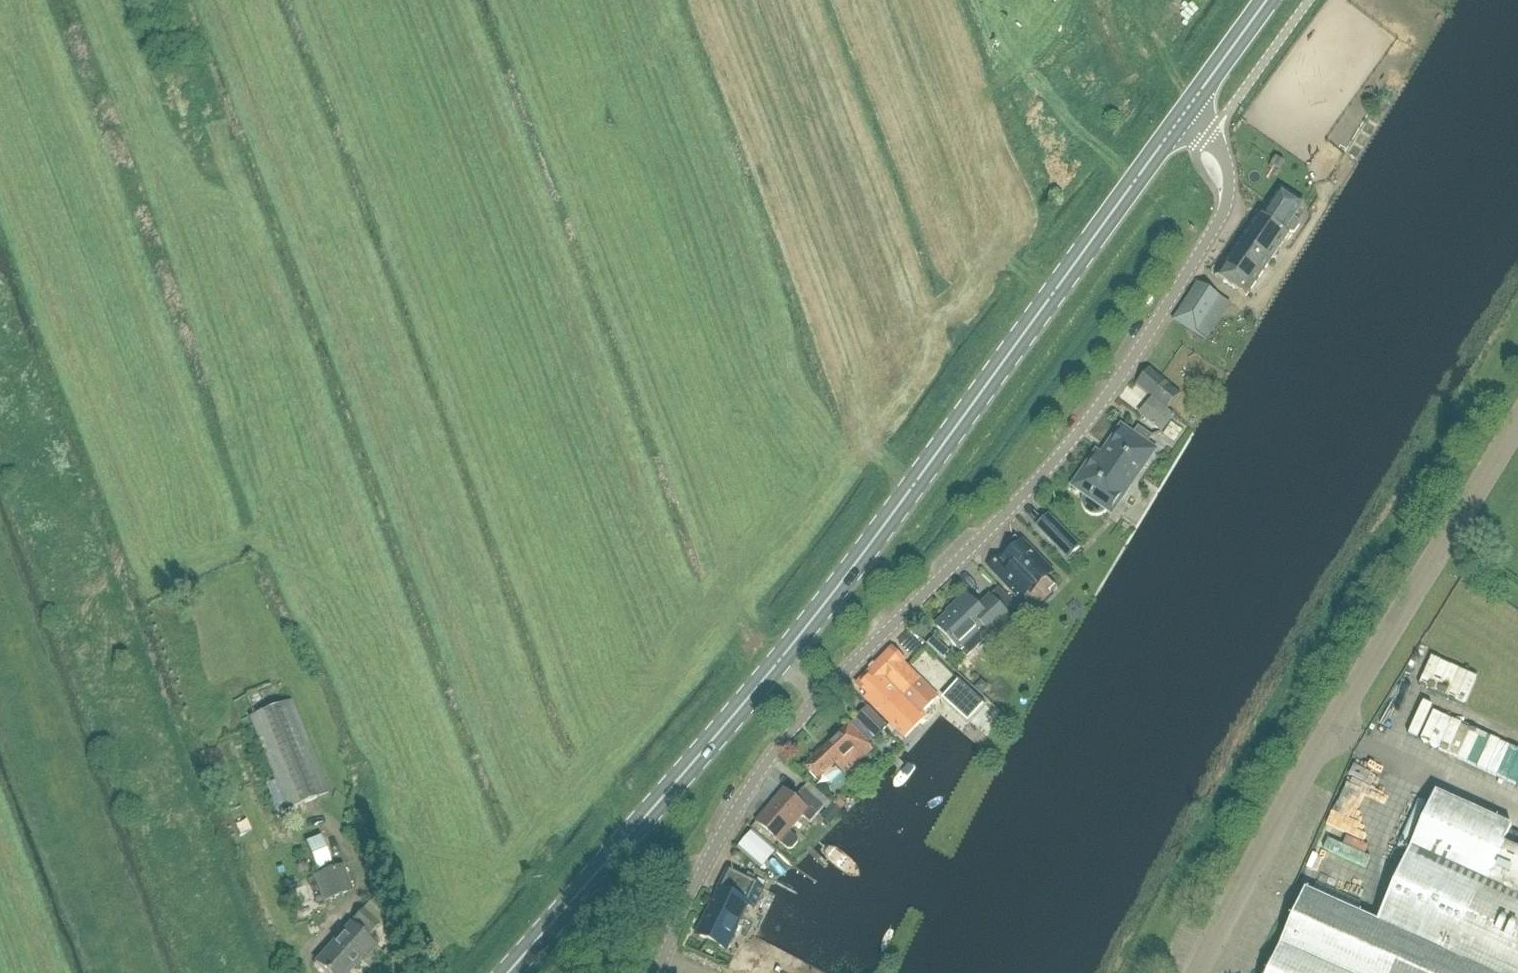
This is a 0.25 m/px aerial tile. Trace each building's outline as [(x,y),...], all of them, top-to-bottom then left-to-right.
[(1215,277),(1246,298),(1290,233),(1297,233),(1299,229),(1297,224),(1292,221),(1303,205),(1281,190),(1262,218),(1258,215),(1215,277)] [(1197,337),(1221,300),(1198,284),(1173,322),(1197,337)] [(1136,385),(1153,399),(1167,411),(1180,395),(1160,377),(1150,368),(1136,385)] [(1175,417),(1167,411),(1153,399),(1139,415),(1161,434),(1175,417)] [(1073,487),(1084,496),(1083,497),(1083,499),(1082,502),(1082,504),(1083,506),(1083,508),(1084,510),(1086,512),(1088,513),(1089,514),(1091,515),(1094,515),(1096,515),(1098,515),(1100,514),(1102,513),(1104,512),(1105,510),(1115,496),(1120,500),(1153,452),(1144,446),(1150,438),(1138,430),(1133,437),(1121,429),(1100,458),(1095,455),(1073,487)] [(1079,547),(1065,532),(1053,544),(1067,559),(1079,547)] [(1010,553),(1003,560),(1000,557),(988,568),(1009,589),(1035,617),(1055,598),(1051,594),(1057,589),(1046,578),(1052,572),(1022,541),(1020,543),(1015,537),(1004,547),(1010,553)] [(984,629),(999,645),(1018,627),(1014,622),(1022,614),(1013,604),(999,589),(978,608),(966,595),(951,609),(953,610),(935,627),(960,652),(984,629)] [(893,650),(857,687),(868,698),(865,701),(902,738),(921,718),(917,714),(934,697),(902,665),(905,662),(893,650)] [(943,697),(963,717),(977,703),(980,706),(982,705),(955,679),(954,680),(957,683),(943,697)] [(980,682),(975,688),(982,694),(987,688),(980,682)] [(244,696),(253,717),(249,719),(286,812),(327,795),(290,702),(277,708),(269,686),(244,696)] [(876,739),(887,728),(888,727),(867,707),(855,719),(876,739)] [(1516,752),(1431,719),(1418,753),(1517,791),(1517,748),(1516,752)] [(845,778),(873,751),(848,726),(805,768),(818,782),(823,777),(831,785),(841,775),(845,778)] [(756,824),(788,851),(792,851),(798,845),(798,840),(789,833),(802,817),(810,825),(824,810),(802,791),(795,800),(785,792),(756,824)] [(1268,972),(1517,972),(1517,836),(1510,833),(1512,829),(1436,795),(1378,925),(1305,892),(1268,972)] [(1331,825),(1348,833),(1354,821),(1361,824),(1368,808),(1344,798),(1331,825)] [(315,878),(324,901),(352,890),(343,867),(333,871),(320,836),(304,842),(318,877),(315,878)] [(736,855),(732,860),(740,867),(744,862),(736,855)] [(729,872),(697,937),(726,951),(748,907),(753,910),(763,889),(729,872)] [(377,927),(380,929),(387,920),(386,915),(371,901),(361,913),(361,912),(314,964),(324,972),(349,972),(373,946),(365,940),(377,927)] [(398,948),(392,933),(385,936),(387,941),(384,942),(388,948),(390,951),(398,948)]
